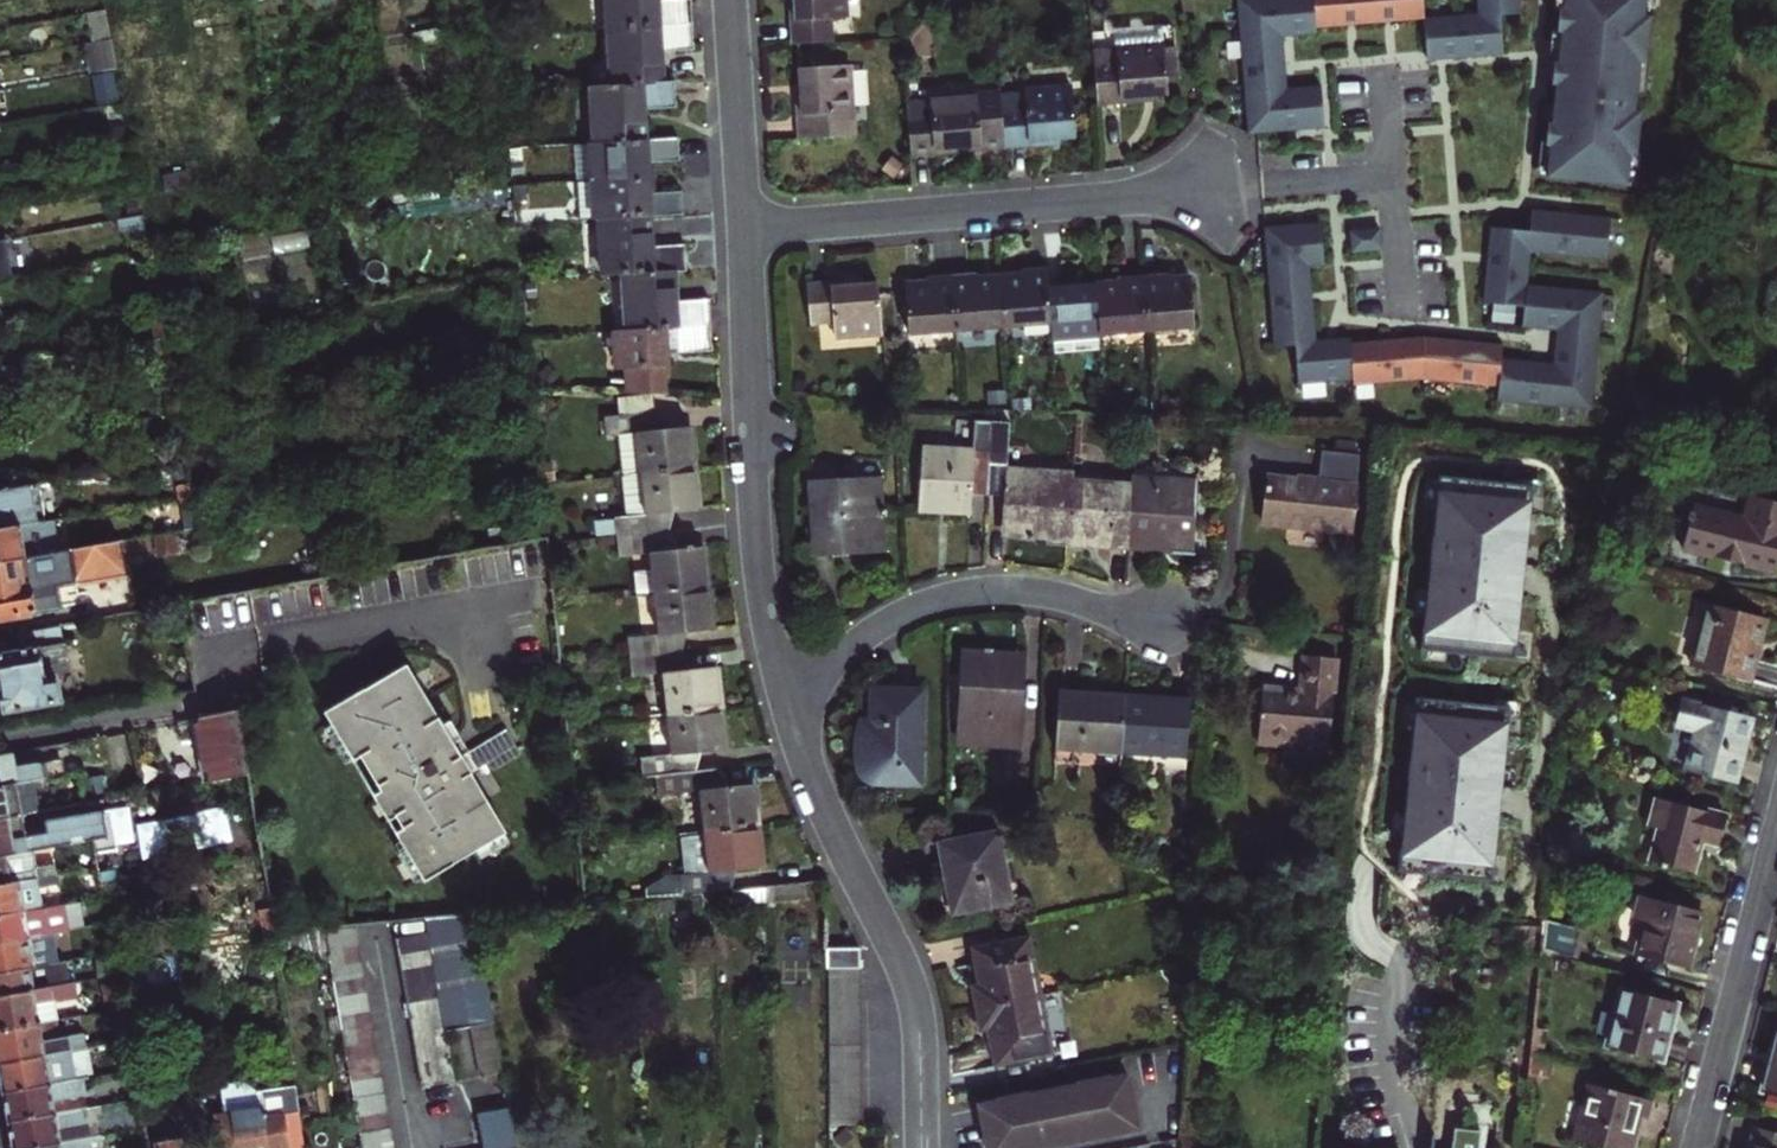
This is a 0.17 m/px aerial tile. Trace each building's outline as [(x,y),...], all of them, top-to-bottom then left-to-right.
[(609,29),(693,24),(691,0),(660,0),(658,0),(607,0),(609,29)] [(792,44),(834,42),(832,18),(845,17),(844,0),(789,0),(792,44)] [(1249,134),(1323,128),(1320,86),(1286,89),(1282,36),(1316,33),(1315,28),(1313,0),(1238,0),(1249,134)] [(1315,28),(1424,19),(1422,0),(1313,0),(1315,28)] [(1424,19),(1427,60),(1502,54),(1499,14),(1520,13),(1519,0),(1477,0),(1479,14),(1424,19)] [(1547,178),(1626,185),(1630,154),(1636,154),(1640,112),(1634,111),(1639,61),(1645,62),(1649,16),(1643,16),(1645,0),(1564,0),(1564,8),(1560,7),(1558,32),(1561,32),(1558,62),(1555,62),(1552,84),(1556,85),(1552,123),(1548,123),(1546,145),(1550,146),(1547,178)] [(88,13),(94,42),(111,39),(106,10),(88,13)] [(693,24),(609,29),(612,86),(663,83),(661,51),(694,49),(693,24)] [(1119,48),(1163,44),(1161,24),(1117,28),(1119,48)] [(94,42),(84,44),(90,73),(116,68),(111,39),(94,42)] [(1092,50),(1097,105),(1145,101),(1144,95),(1167,93),(1166,83),(1165,65),(1177,65),(1175,47),(1164,48),(1163,44),(1119,48),(1092,50)] [(795,92),(798,139),(853,136),(848,65),(799,68),(800,91),(795,92)] [(1165,65),(1166,83),(1178,82),(1177,65),(1165,65)] [(595,143),(646,140),(644,109),(677,107),(675,82),(663,83),(612,86),(592,87),(595,143)] [(68,103),(78,102),(75,87),(66,88),(68,103)] [(1001,94),(1005,148),(1053,144),(1052,139),(1076,137),(1072,88),(1001,94)] [(906,101),(910,156),(958,152),(957,147),(979,145),(980,150),(1005,148),(1001,94),(906,101)] [(593,181),(648,178),(647,162),(680,160),(679,138),(646,140),(595,143),(590,144),(593,181)] [(132,155),(120,157),(122,173),(135,171),(132,155)] [(902,165),(891,156),(881,169),(892,178),(902,165)] [(187,171),(163,175),(165,191),(190,187),(187,171)] [(650,215),(683,213),(682,191),(649,193),(648,178),(593,181),(577,182),(580,220),(600,218),(650,215)] [(1609,219),(1532,210),(1529,231),(1490,227),(1483,302),(1524,306),(1523,326),(1557,329),(1554,364),(1499,359),(1502,345),(1423,337),(1350,343),(1350,338),(1315,341),(1308,266),(1323,265),(1320,223),(1265,228),(1274,347),(1295,345),(1299,384),(1356,379),(1356,384),(1424,379),(1499,387),(1497,401),(1591,410),(1602,293),(1526,286),(1529,252),(1605,260),(1609,219)] [(134,233),(135,240),(147,238),(142,215),(117,219),(119,230),(125,229),(134,233)] [(674,271),(687,270),(685,244),(652,246),(650,215),(600,218),(603,275),(624,274),(674,271)] [(12,274),(5,239),(0,240),(0,276),(12,274)] [(1000,277),(1004,326),(1051,322),(1048,282),(1047,268),(1022,270),(1023,275),(1000,277)] [(674,271),(624,274),(627,330),(711,325),(709,300),(676,302),(674,271)] [(1143,275),(1147,329),(1194,326),(1190,276),(1167,278),(1167,273),(1143,275)] [(952,276),(956,330),(1004,326),(1000,277),(977,279),(976,274),(952,276)] [(1147,329),(1143,275),(1118,277),(1119,282),(1095,284),(1099,333),(1147,329)] [(905,285),(909,334),(956,330),(952,276),(928,278),(928,283),(905,285)] [(834,337),(882,333),(878,282),(855,284),(854,280),(807,284),(810,325),(833,323),(834,337)] [(1073,286),(1072,281),(1048,282),(1051,322),(1054,353),(1101,349),(1099,333),(1095,284),(1073,286)] [(151,310),(156,339),(164,337),(159,308),(151,310)] [(626,369),(628,393),(654,394),(665,394),(664,366),(668,366),(667,351),(677,351),(678,353),(713,351),(711,325),(627,330),(616,331),(618,369),(626,369)] [(20,375),(18,363),(0,367),(0,378),(20,375)] [(1004,387),(986,389),(987,402),(1005,400),(1004,387)] [(619,398),(620,415),(656,411),(654,394),(619,398)] [(1179,397),(1161,397),(1161,410),(1179,410),(1179,397)] [(12,430),(8,407),(0,409),(0,432),(12,430)] [(690,426),(658,430),(656,411),(620,415),(603,417),(605,436),(619,435),(623,475),(695,468),(690,426)] [(940,504),(970,507),(971,493),(988,494),(994,420),(976,419),(974,447),(924,443),(919,511),(939,512),(940,504)] [(1045,538),(1045,543),(1068,545),(1073,477),(1073,471),(1006,466),(1009,422),(994,420),(988,494),(1006,495),(1004,519),(1006,525),(1010,531),(1013,533),(1017,535),(1021,536),(1045,538)] [(1267,476),(1262,524),(1351,533),(1359,454),(1321,450),(1318,481),(1267,476)] [(699,509),(695,468),(623,475),(628,516),(615,517),(615,519),(616,533),(617,537),(669,531),(667,512),(699,509)] [(1171,553),(1193,555),(1198,479),(1133,474),(1132,481),(1127,549),(1127,550),(1145,551),(1146,543),(1172,544),(1171,553)] [(851,545),(859,544),(859,545),(860,546),(861,548),(864,549),(886,548),(881,475),(808,480),(813,556),(852,554),(851,545)] [(1530,485),(1435,475),(1417,649),(1513,659),(1530,485)] [(1127,549),(1132,481),(1073,477),(1068,545),(1090,547),(1091,539),(1110,541),(1110,548),(1127,549)] [(178,484),(181,497),(193,495),(190,482),(178,484)] [(45,522),(38,484),(0,491),(0,530),(45,522)] [(181,497),(187,529),(198,527),(193,495),(181,497)] [(1776,572),(1776,571),(1776,502),(1750,495),(1744,518),(1693,505),(1682,548),(1776,572)] [(940,504),(939,512),(969,514),(970,507),(940,504)] [(615,519),(597,521),(598,535),(616,533),(615,519)] [(45,522),(0,530),(0,563),(57,552),(52,520),(45,522)] [(703,546),(671,550),(669,531),(617,537),(619,556),(650,553),(655,593),(708,588),(703,546)] [(157,543),(159,553),(176,550),(173,532),(156,535),(157,543)] [(120,541),(122,549),(157,543),(156,535),(120,541)] [(1091,539),(1090,547),(1110,548),(1110,541),(1091,539)] [(0,563),(0,619),(71,606),(67,583),(126,573),(122,549),(120,541),(57,552),(0,563)] [(1146,543),(1145,551),(1171,553),(1172,544),(1146,543)] [(680,633),(712,629),(708,588),(655,593),(659,634),(628,637),(630,657),(682,651),(680,633)] [(1707,602),(1691,665),(1749,680),(1765,617),(1707,602)] [(59,625),(0,636),(0,690),(4,712),(61,702),(57,680),(55,680),(53,672),(68,669),(64,642),(62,643),(59,625)] [(1024,688),(1013,687),(1013,679),(1014,678),(1016,677),(1016,676),(1018,652),(961,649),(960,675),(966,676),(961,746),(1021,749),(1024,688)] [(630,657),(632,677),(663,673),(668,714),(721,708),(716,666),(684,670),(682,651),(630,657)] [(1027,653),(1018,652),(1016,676),(1016,677),(1014,678),(1013,679),(1013,687),(1024,688),(1027,653)] [(1284,740),(1328,744),(1336,659),(1304,656),(1301,691),(1262,687),(1257,743),(1284,746),(1284,740)] [(271,665),(259,667),(264,689),(275,687),(271,665)] [(442,727),(407,665),(318,716),(324,727),(345,763),(345,764),(353,759),(367,784),(387,820),(394,832),(386,836),(394,850),(411,882),(413,886),(462,859),(492,842),(497,839),(462,778),(487,764),(492,772),(520,755),(505,731),(466,754),(459,757),(442,727)] [(960,675),(956,745),(961,746),(966,676),(960,675)] [(871,720),(861,720),(860,726),(858,733),(857,741),(856,750),(857,757),(858,765),(861,773),(863,776),(865,778),(869,781),(872,782),(876,783),(921,785),(923,689),(872,688),(871,720)] [(1085,703),(1086,691),(1060,690),(1055,763),(1081,764),(1082,753),(1121,755),(1121,754),(1124,706),(1085,703)] [(1124,706),(1125,694),(1086,691),(1085,703),(1124,706)] [(1125,694),(1124,706),(1165,708),(1166,696),(1125,694)] [(1165,708),(1124,706),(1121,754),(1162,757),(1162,769),(1186,770),(1190,698),(1166,696),(1165,708)] [(1508,706),(1413,697),(1395,871),(1490,881),(1508,706)] [(1682,699),(1675,724),(1696,729),(1693,738),(1692,737),(1690,746),(1691,746),(1686,768),(1735,781),(1746,739),(1743,738),(1749,717),(1682,699)] [(693,753),(725,749),(721,708),(668,714),(672,754),(641,757),(643,777),(656,776),(695,771),(693,753)] [(192,718),(203,781),(247,774),(235,710),(192,718)] [(449,723),(442,727),(459,757),(466,754),(455,734),(449,723)] [(345,763),(324,727),(318,731),(338,767),(345,763)] [(0,755),(0,786),(33,780),(44,778),(40,762),(16,767),(13,752),(0,755)] [(656,776),(658,795),(700,791),(704,831),(757,825),(753,784),(721,788),(719,769),(695,771),(656,776)] [(0,786),(0,818),(21,814),(21,813),(39,809),(33,780),(0,786)] [(387,820),(367,784),(359,788),(379,824),(387,820)] [(1651,861),(1693,871),(1701,838),(1720,843),(1727,815),(1658,797),(1651,825),(1660,828),(1651,861)] [(31,850),(93,839),(96,854),(117,850),(111,810),(45,821),(46,828),(25,832),(21,814),(0,818),(0,856),(31,850)] [(730,870),(762,867),(757,825),(704,831),(681,834),(686,874),(666,876),(645,889),(647,898),(654,898),(675,895),(732,889),(730,870)] [(950,881),(956,914),(1013,904),(999,831),(938,842),(945,882),(950,881)] [(496,848),(492,842),(462,859),(465,866),(496,848)] [(36,878),(57,874),(55,864),(34,868),(31,850),(0,856),(0,885),(36,878)] [(411,882),(394,850),(387,854),(405,886),(411,882)] [(99,873),(101,886),(118,883),(116,870),(99,873)] [(36,878),(42,907),(62,904),(57,874),(36,878)] [(42,907),(36,878),(0,885),(0,915),(42,907)] [(767,902),(806,899),(806,882),(767,886),(767,902)] [(741,888),(743,905),(767,902),(767,886),(741,888)] [(654,898),(656,912),(677,910),(675,895),(654,898)] [(1701,910),(1642,895),(1636,918),(1646,921),(1637,955),(1687,968),(1701,910)] [(62,904),(67,931),(80,929),(75,901),(62,904)] [(67,931),(62,904),(42,907),(0,915),(0,943),(67,931)] [(446,1032),(454,1030),(470,1027),(493,1023),(472,915),(428,919),(430,932),(432,949),(435,964),(438,980),(440,996),(443,1012),(445,1028),(446,1032)] [(1542,949),(1575,958),(1582,930),(1545,920),(1542,949)] [(0,943),(0,972),(53,963),(51,950),(70,947),(69,944),(94,940),(92,926),(80,929),(67,931),(0,943)] [(325,930),(328,951),(358,946),(355,926),(325,929),(325,930)] [(298,934),(302,955),(328,951),(325,930),(298,934)] [(430,932),(396,938),(399,954),(432,949),(430,932)] [(978,985),(971,986),(976,1009),(1034,997),(1029,976),(1037,974),(1029,936),(971,948),(978,985)] [(328,951),(331,966),(361,961),(358,946),(328,951)] [(860,948),(826,948),(827,969),(830,969),(860,969),(860,948)] [(432,949),(399,954),(401,970),(435,964),(432,949)] [(53,963),(57,986),(68,984),(65,960),(53,963)] [(361,961),(331,966),(334,982),(363,977),(361,961)] [(0,972),(0,996),(57,986),(53,963),(0,972)] [(435,964),(401,970),(404,986),(438,980),(435,964)] [(830,969),(830,984),(861,984),(861,969),(860,969),(830,969)] [(1029,976),(1034,997),(1041,995),(1037,974),(1029,976)] [(334,982),(337,998),(366,993),(363,977),(334,982)] [(438,980),(404,986),(407,1002),(440,996),(438,980)] [(57,1020),(54,1002),(78,997),(75,983),(68,984),(57,986),(0,996),(0,1030),(57,1020)] [(830,984),(830,1000),(861,1000),(861,984),(830,984)] [(1605,1046),(1663,1061),(1678,1002),(1620,988),(1605,1046)] [(366,993),(337,998),(339,1014),(369,1009),(366,993)] [(1034,997),(1038,1018),(1045,1016),(1041,995),(1034,997)] [(440,996),(407,1002),(409,1018),(443,1012),(440,996)] [(1034,997),(976,1009),(980,1031),(987,1029),(995,1066),(1053,1054),(1045,1016),(1038,1018),(1034,997)] [(830,1000),(830,1015),(862,1015),(861,1000),(830,1000)] [(369,1009),(339,1014),(342,1030),(372,1025),(369,1009)] [(443,1012),(409,1018),(412,1034),(445,1028),(443,1012)] [(830,1015),(830,1031),(862,1031),(862,1015),(830,1015)] [(71,1051),(87,1048),(85,1034),(61,1039),(57,1020),(0,1030),(0,1063),(71,1051)] [(503,1073),(493,1023),(470,1027),(480,1078),(503,1073)] [(342,1030),(345,1046),(374,1041),(372,1025),(342,1030)] [(1533,1040),(1545,1041),(1546,1028),(1534,1027),(1533,1040)] [(445,1028),(412,1034),(415,1052),(448,1046),(446,1032),(445,1028)] [(448,1046),(457,1045),(454,1030),(446,1032),(448,1046)] [(830,1031),(831,1046),(862,1046),(862,1031),(830,1031)] [(1762,1091),(1776,1095),(1776,1031),(1762,1091)] [(374,1041),(345,1046),(348,1064),(377,1059),(374,1041)] [(448,1046),(415,1052),(418,1069),(451,1064),(448,1046)] [(831,1046),(831,1062),(862,1061),(862,1046),(831,1046)] [(71,1051),(76,1080),(84,1078),(92,1077),(87,1048),(71,1051)] [(3,1093),(76,1080),(71,1051),(0,1063),(0,1074),(1,1079),(3,1093)] [(1532,1052),(1529,1073),(1550,1075),(1552,1056),(1532,1052)] [(377,1059),(348,1064),(351,1081),(380,1076),(377,1059)] [(831,1062),(831,1077),(862,1077),(862,1061),(831,1062)] [(418,1069),(421,1087),(433,1085),(454,1081),(451,1064),(418,1069)] [(1138,1128),(1127,1075),(979,1105),(988,1147),(1037,1147),(1138,1128)] [(351,1081),(354,1099),(383,1094),(380,1076),(351,1081)] [(831,1077),(831,1093),(863,1092),(862,1077),(831,1077)] [(6,1111),(9,1122),(56,1114),(53,1101),(87,1095),(84,1078),(76,1080),(3,1093),(6,1111)] [(295,1088),(258,1094),(242,1083),(218,1086),(222,1114),(213,1116),(218,1147),(305,1147),(295,1088)] [(1604,1147),(1631,1147),(1639,1116),(1648,1119),(1653,1100),(1587,1083),(1582,1103),(1590,1105),(1581,1142),(1604,1147)] [(831,1093),(831,1108),(863,1108),(863,1092),(831,1093)] [(354,1099),(357,1116),(386,1111),(383,1094),(354,1099)] [(1582,1103),(1573,1140),(1581,1142),(1590,1105),(1582,1103)] [(9,1122),(12,1139),(13,1147),(32,1147),(93,1137),(91,1124),(98,1122),(96,1116),(102,1115),(101,1106),(56,1114),(9,1122)] [(831,1108),(832,1124),(863,1123),(863,1108),(831,1108)] [(510,1110),(477,1116),(483,1147),(518,1147),(510,1110)] [(357,1116),(360,1134),(389,1129),(386,1111),(357,1116)] [(91,1124),(93,1137),(100,1136),(98,1122),(91,1124)] [(1747,1147),(1776,1147),(1776,1132),(1753,1126),(1749,1142),(1748,1142),(1747,1147)] [(362,1147),(382,1147),(392,1146),(389,1129),(360,1134),(362,1147)] [(1481,1132),(1456,1129),(1454,1147),(1480,1147),(1481,1132)] [(32,1147),(105,1147),(103,1135),(100,1136),(93,1137),(32,1147)] [(155,1147),(183,1147),(181,1137),(153,1142),(155,1147)]
